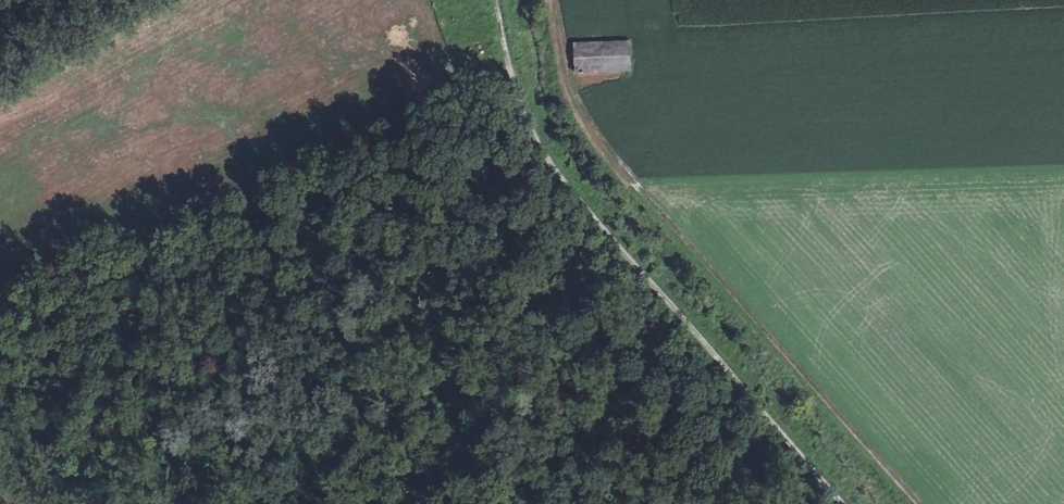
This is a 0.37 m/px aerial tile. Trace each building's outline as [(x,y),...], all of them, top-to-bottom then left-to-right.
[(629,41),(586,42),(586,72),(629,72),(629,41)]
